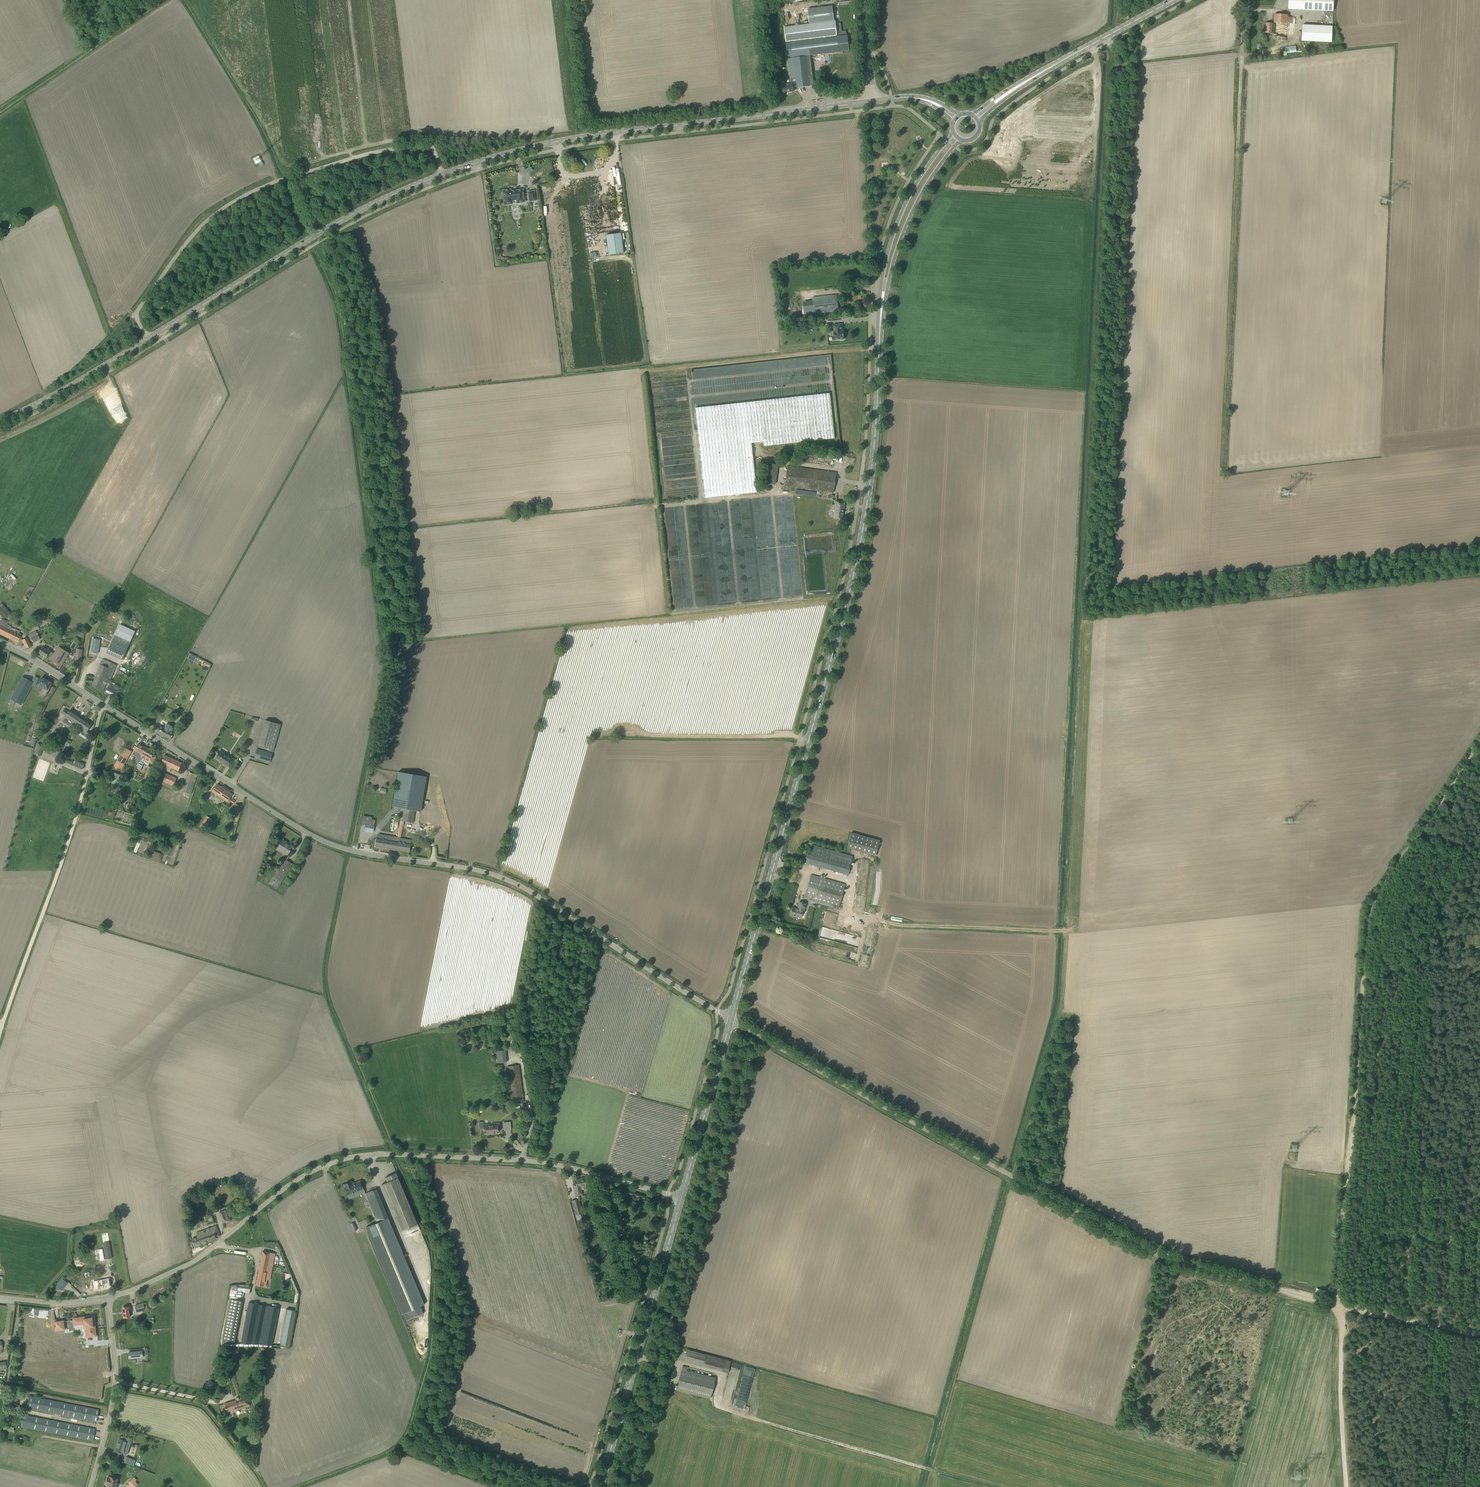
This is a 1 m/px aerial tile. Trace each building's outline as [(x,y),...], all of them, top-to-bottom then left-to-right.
[(1288,9),(1333,11),(1334,0),(1289,0),(1288,9)] [(791,83),(786,83),(786,84),(782,85),(782,92),(793,91),(793,87),(798,86),(798,87),(811,85),(811,84),(812,82),(813,82),(813,76),(809,76),(806,55),(849,50),(847,35),(837,36),(835,21),(834,21),(832,6),(808,9),(810,24),(784,27),(786,43),(786,46),(784,47),(782,49),(782,51),(783,54),(785,56),(788,56),(791,83)] [(1273,34),(1272,37),(1280,37),(1280,41),(1285,41),(1286,24),(1287,24),(1287,23),(1292,23),(1292,17),(1287,17),(1287,15),(1273,14),(1273,22),(1273,34)] [(1265,23),(1264,33),(1273,34),(1273,22),(1272,22),(1272,24),(1265,23)] [(1302,25),(1302,41),(1332,42),(1332,26),(1302,25)] [(501,193),(500,194),(500,196),(502,197),(504,197),(505,204),(513,203),(512,201),(516,200),(516,203),(524,201),(523,195),(523,190),(510,191),(510,190),(503,191),(503,192),(501,193)] [(530,201),(537,200),(536,191),(529,192),(530,201)] [(606,235),(608,254),(624,252),(621,233),(606,235)] [(837,295),(813,297),(814,313),(838,311),(837,295)] [(842,331),(842,324),(833,325),(834,332),(835,340),(840,339),(841,340),(843,340),(843,339),(844,339),(843,331),(842,331)] [(830,393),(695,408),(705,498),(757,492),(751,443),(764,441),(764,446),(834,438),(830,393)] [(775,485),(778,465),(765,463),(762,483),(775,485)] [(836,473),(827,471),(787,467),(785,487),(827,492),(832,492),(832,493),(833,493),(836,473)] [(842,519),(845,502),(836,501),(833,518),(842,519)] [(12,578),(4,585),(6,588),(14,581),(12,578)] [(10,613),(1,603),(0,604),(0,615),(4,619),(10,613)] [(97,630),(107,637),(117,623),(106,616),(97,630)] [(13,631),(10,629),(11,627),(6,625),(0,623),(0,634),(10,638),(13,631)] [(10,638),(17,642),(19,638),(21,635),(18,634),(19,631),(15,629),(13,631),(10,638)] [(33,643),(40,639),(36,631),(29,635),(33,643)] [(114,635),(106,653),(122,660),(130,642),(114,635)] [(93,639),(91,652),(98,653),(100,640),(93,639)] [(52,657),(51,659),(55,662),(57,663),(61,666),(63,661),(68,653),(61,649),(58,647),(54,654),(52,657)] [(138,647),(131,660),(135,662),(141,649),(138,647)] [(52,657),(54,654),(49,651),(45,648),(45,649),(42,648),(42,649),(39,653),(46,657),(48,655),(52,657)] [(103,690),(105,686),(106,683),(108,679),(109,680),(115,665),(102,660),(94,681),(92,686),(103,690)] [(128,675),(124,673),(118,669),(117,672),(127,678),(128,675)] [(33,682),(23,677),(11,699),(9,703),(14,705),(16,701),(21,704),(33,682)] [(42,677),(38,685),(43,688),(41,692),(46,695),(52,684),(51,684),(50,684),(51,682),(47,680),(48,680),(45,679),(42,677)] [(109,686),(106,691),(116,697),(119,692),(111,687),(111,686),(109,685),(109,686)] [(174,710),(185,716),(192,700),(181,695),(174,710)] [(83,719),(70,710),(68,712),(64,709),(62,713),(66,716),(62,721),(72,727),(73,726),(73,727),(73,726),(77,729),(83,719)] [(77,729),(90,737),(91,735),(87,732),(92,724),(83,719),(77,729)] [(265,720),(258,745),(274,749),(281,725),(265,720)] [(160,726),(156,732),(170,739),(174,733),(171,732),(174,727),(167,723),(164,728),(160,726),(159,726),(160,726)] [(39,757),(44,745),(39,743),(34,755),(39,757)] [(136,766),(140,760),(141,761),(143,756),(142,755),(146,748),(139,743),(135,750),(139,753),(134,761),(138,763),(136,766)] [(128,758),(132,752),(125,748),(114,766),(122,770),(125,765),(124,765),(128,758)] [(136,766),(137,767),(136,768),(140,770),(144,762),(148,765),(151,759),(150,759),(154,752),(146,748),(142,755),(143,756),(141,761),(140,760),(136,766)] [(254,758),(270,763),(273,753),(257,749),(254,758)] [(223,764),(230,768),(235,760),(220,750),(215,758),(221,762),(221,761),(224,763),(223,763),(223,764)] [(161,763),(166,765),(165,769),(169,771),(171,768),(178,771),(182,763),(164,755),(161,763)] [(107,760),(105,765),(113,768),(115,762),(107,760)] [(148,783),(148,781),(147,780),(151,768),(147,767),(142,781),(146,782),(148,783)] [(108,778),(109,778),(107,781),(116,785),(117,784),(119,784),(122,776),(111,771),(108,778)] [(398,771),(393,806),(405,808),(403,820),(413,822),(415,810),(421,811),(427,776),(398,771)] [(187,780),(195,782),(197,775),(189,772),(187,780)] [(161,780),(173,786),(177,778),(165,773),(161,780)] [(187,781),(183,793),(191,795),(195,783),(187,781)] [(232,794),(217,784),(212,792),(213,792),(211,795),(214,797),(215,796),(223,802),(224,800),(227,801),(232,794)] [(203,829),(210,819),(206,817),(199,827),(203,829)] [(365,819),(365,825),(366,825),(365,831),(369,832),(370,828),(373,829),(375,820),(371,820),(365,819)] [(879,840),(851,832),(846,848),(875,856),(879,840)] [(375,846),(409,852),(411,843),(410,843),(411,840),(399,838),(399,837),(385,835),(384,839),(377,837),(375,846)] [(279,845),(277,848),(283,852),(287,855),(290,850),(293,846),(289,843),(283,839),(282,840),(279,845)] [(853,856),(813,845),(810,854),(805,853),(803,862),(848,874),(853,856)] [(159,860),(162,851),(150,848),(148,857),(159,860)] [(277,888),(292,864),(284,859),(269,883),(277,888)] [(839,907),(845,884),(811,875),(805,898),(839,907)] [(804,910),(806,904),(799,902),(797,909),(792,907),(790,915),(801,918),(803,910),(804,910)] [(496,1051),(497,1063),(507,1062),(505,1050),(496,1051)] [(524,1102),(519,1065),(507,1066),(512,1104),(524,1102)] [(483,1121),(479,1122),(479,1129),(484,1129),(484,1134),(492,1133),(492,1134),(497,1134),(497,1131),(500,1131),(500,1126),(500,1123),(494,1124),(494,1125),(489,1126),(489,1124),(483,1124),(483,1121)] [(419,1226),(418,1224),(396,1173),(385,1177),(387,1182),(381,1184),(401,1231),(407,1229),(408,1231),(419,1226)] [(574,1189),(576,1199),(572,1200),(576,1215),(578,1220),(583,1218),(582,1213),(583,1213),(579,1201),(580,1200),(579,1195),(583,1195),(581,1187),(584,1186),(584,1190),(589,1189),(588,1182),(587,1177),(575,1180),(576,1184),(573,1184),(574,1189)] [(365,1192),(360,1181),(353,1184),(351,1181),(344,1185),(350,1199),(365,1192)] [(380,1215),(386,1212),(376,1189),(365,1193),(376,1221),(381,1219),(380,1215)] [(224,1221),(225,1223),(229,1221),(225,1210),(219,1212),(223,1222),(224,1221)] [(401,1314),(424,1304),(396,1237),(395,1237),(388,1218),(366,1227),(401,1314)] [(196,1233),(197,1236),(192,1238),(195,1247),(216,1239),(215,1237),(220,1236),(216,1226),(196,1233)] [(108,1233),(101,1234),(103,1248),(110,1246),(108,1233)] [(110,1246),(103,1248),(105,1259),(112,1258),(110,1246)] [(274,1253),(263,1251),(256,1285),(266,1287),(267,1280),(270,1280),(272,1266),(271,1266),(274,1253)] [(62,1278),(56,1286),(61,1290),(68,1283),(62,1278)] [(111,1286),(109,1278),(94,1281),(95,1289),(111,1286)] [(230,1298),(222,1339),(235,1341),(242,1301),(230,1298)] [(271,1345),(279,1307),(249,1301),(242,1339),(241,1344),(271,1345)] [(148,1309),(146,1303),(135,1305),(137,1312),(148,1309)] [(295,1311),(287,1309),(280,1345),(289,1346),(295,1311)] [(59,1319),(54,1320),(55,1321),(55,1323),(55,1325),(55,1327),(56,1331),(64,1330),(69,1329),(69,1331),(75,1331),(74,1325),(84,1324),(84,1327),(85,1327),(87,1337),(96,1336),(95,1326),(93,1326),(92,1317),(88,1318),(88,1316),(73,1318),(68,1318),(67,1318),(66,1318),(59,1319)] [(684,1361),(728,1373),(731,1361),(687,1349),(684,1361)] [(141,1350),(128,1351),(129,1358),(141,1357),(141,1350)] [(710,1398),(715,1378),(687,1371),(688,1367),(683,1365),(676,1390),(710,1398)] [(745,1366),(735,1407),(745,1409),(755,1369),(745,1366)] [(212,1397),(216,1400),(223,1389),(218,1387),(212,1397)] [(98,1410),(28,1396),(26,1408),(96,1422),(98,1410)] [(233,1411),(249,1406),(246,1397),(239,1399),(239,1397),(235,1398),(236,1400),(225,1403),(226,1408),(227,1411),(232,1410),(233,1411)] [(95,1428),(23,1414),(21,1427),(92,1441),(95,1428)] [(119,1438),(116,1451),(120,1452),(123,1453),(127,1454),(132,1439),(121,1436),(120,1438),(119,1438)] [(126,1456),(124,1462),(133,1466),(136,1460),(126,1456)] [(149,1467),(141,1475),(152,1486),(157,1486),(162,1482),(149,1467)] [(110,1476),(110,1477),(108,1476),(106,1484),(107,1485),(107,1486),(117,1486),(118,1483),(117,1483),(118,1479),(115,1478),(110,1476)] [(132,1486),(134,1486),(138,1484),(136,1481),(137,1479),(134,1476),(128,1481),(132,1486)]
